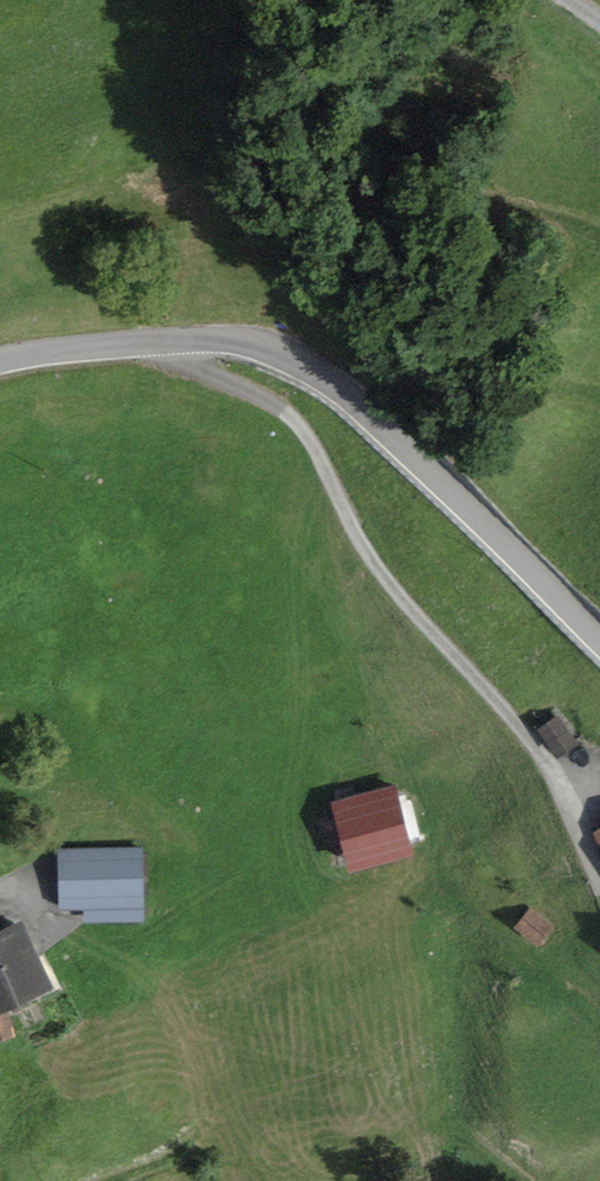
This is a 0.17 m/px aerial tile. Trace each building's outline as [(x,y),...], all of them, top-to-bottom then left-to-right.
[(539,735),(562,766),(584,750),(561,719),(539,735)] [(399,782),(335,798),(351,862),(416,846),(415,842),(426,839),(418,807),(406,810),(399,782)] [(144,843),(56,845),(58,904),(85,904),(85,919),(145,918),(144,843)] [(553,925),(530,905),(514,924),(537,944),(553,925)] [(55,977),(22,911),(3,920),(0,915),(0,1004),(55,977)] [(0,1010),(0,1035),(14,1031),(8,1008),(0,1010)]
